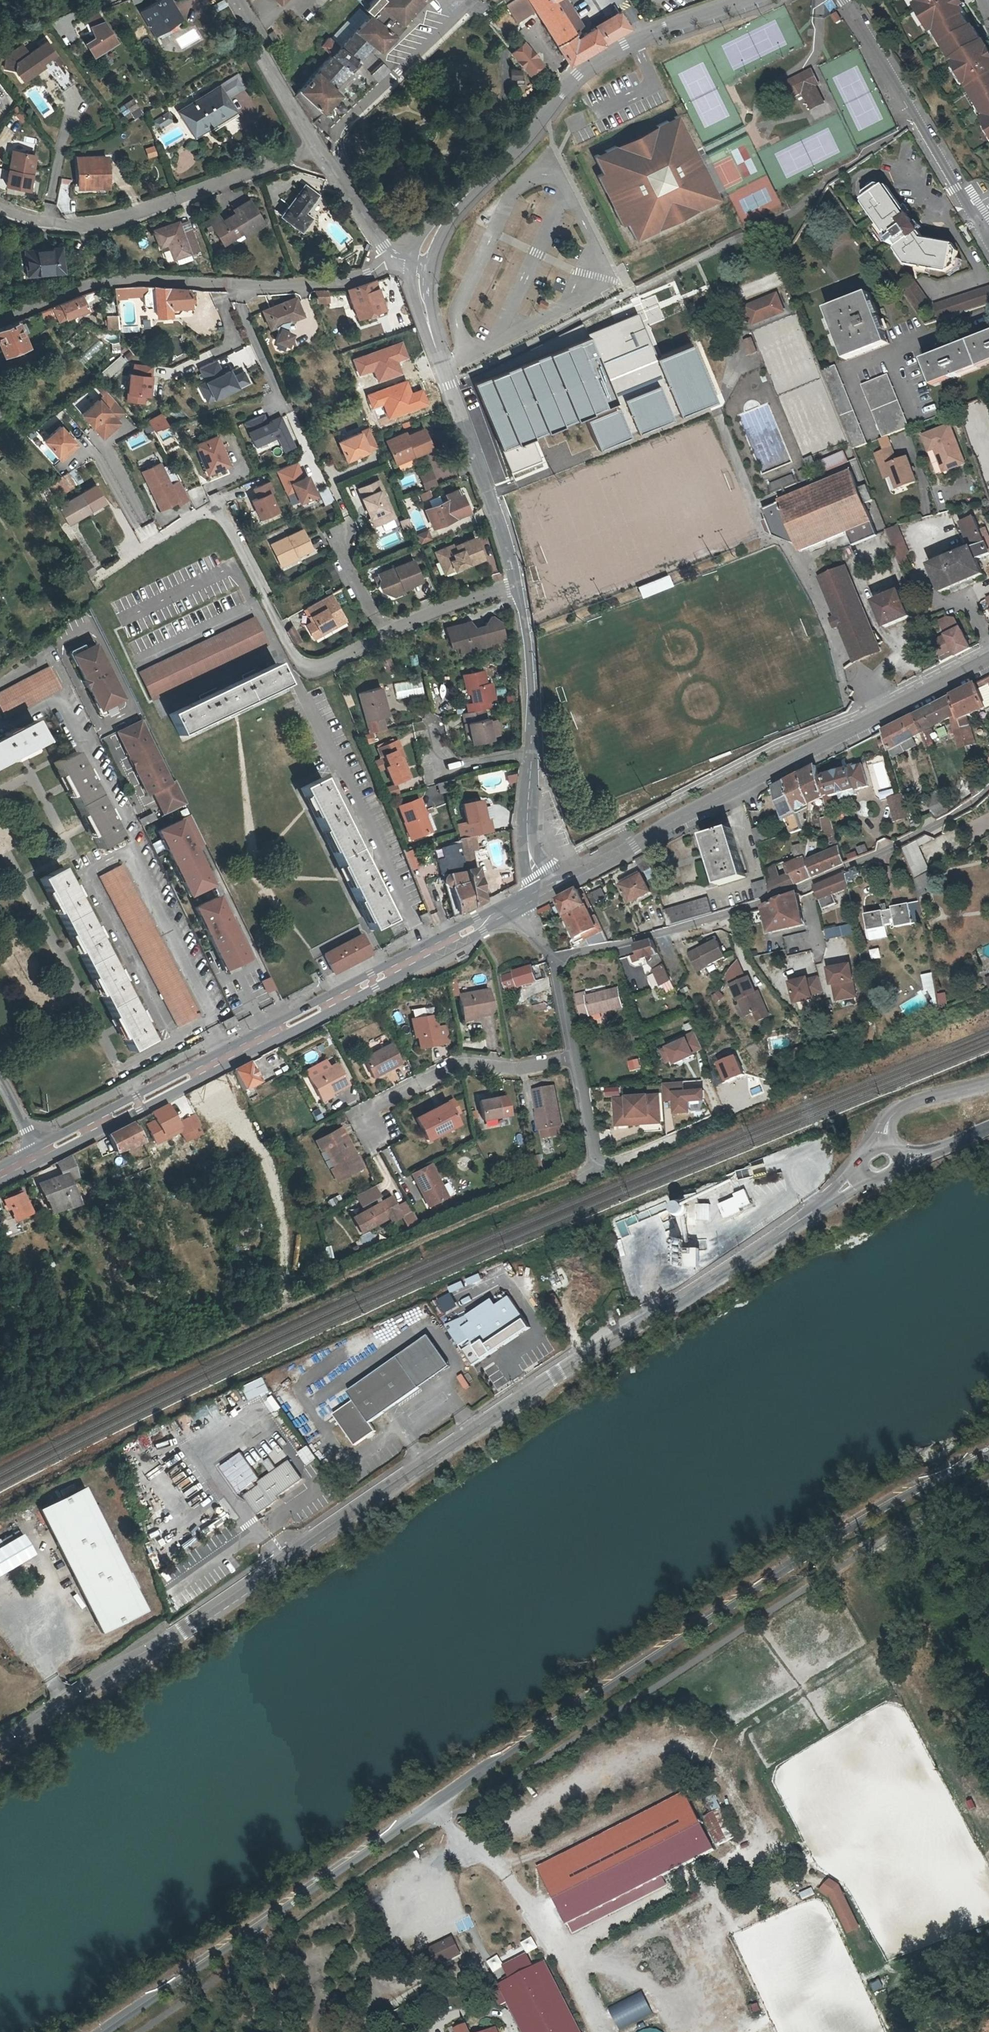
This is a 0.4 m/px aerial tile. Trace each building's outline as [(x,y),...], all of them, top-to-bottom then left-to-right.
[(142,13),(155,33),(182,15),(172,0),(162,0),(142,13)] [(228,3),(226,0),(219,0),(213,4),(217,11),(228,3)] [(336,51),(327,42),(326,41),(320,47),(330,57),(294,95),(311,124),(339,95),(332,88),(369,47),(375,53),(400,27),(398,25),(422,0),(383,0),(336,51)] [(610,41),(601,25),(583,36),(580,32),(572,36),(551,2),(554,0),(510,0),(504,4),(516,23),(534,11),(568,66),(610,41)] [(580,32),(582,30),(564,0),(554,0),(551,2),(572,36),(580,32)] [(988,53),(988,52),(988,51),(985,44),(984,45),(973,27),(971,29),(963,16),(966,14),(962,8),(958,0),(917,0),(920,5),(917,7),(933,33),(937,30),(945,45),(947,44),(956,61),(953,62),(969,89),(971,87),(981,104),(980,105),(988,118),(983,120),(988,130),(988,55),(988,53)] [(837,12),(830,16),(835,25),(842,21),(837,12)] [(621,14),(601,25),(610,41),(630,29),(621,14)] [(268,20),(261,24),(266,34),(274,29),(268,20)] [(84,48),(93,61),(116,46),(101,22),(87,26),(92,42),(84,48)] [(534,79),(545,70),(525,44),(513,54),(534,79)] [(63,66),(47,45),(30,58),(24,49),(8,60),(6,72),(17,74),(25,85),(45,70),(64,95),(77,85),(63,66)] [(515,84),(525,81),(520,67),(510,71),(515,84)] [(803,93),(807,91),(818,84),(821,82),(814,68),(795,78),(803,93)] [(219,88),(228,102),(248,90),(239,75),(219,88)] [(818,84),(807,91),(815,107),(827,100),(818,84)] [(215,133),(222,129),(219,124),(235,114),(228,102),(219,88),(181,112),(195,133),(209,124),(215,133)] [(127,105),(132,112),(140,106),(135,99),(127,105)] [(27,118),(20,109),(14,113),(22,122),(27,118)] [(153,118),(157,128),(173,121),(169,112),(153,118)] [(219,124),(222,129),(238,118),(235,114),(219,124)] [(677,114),(594,156),(602,173),(597,175),(605,192),(611,190),(618,204),(613,208),(621,225),(626,222),(635,239),(718,198),(698,158),(677,114)] [(179,148),(175,170),(189,173),(194,150),(179,148)] [(30,175),(34,155),(11,150),(7,171),(5,185),(27,189),(30,175)] [(77,189),(72,189),(72,197),(105,196),(104,159),(77,160),(77,189)] [(877,185),(866,193),(869,198),(864,201),(868,207),(886,233),(888,231),(892,236),(888,238),(892,243),(895,241),(899,246),(897,247),(907,262),(947,269),(948,264),(954,265),(956,258),(957,251),(951,250),(952,245),(922,239),(918,233),(920,232),(908,216),(907,217),(905,215),(900,208),(885,187),(880,190),(877,185)] [(305,186),(283,216),(303,231),(311,218),(305,214),(318,195),(305,186)] [(611,190),(605,192),(613,208),(618,204),(611,190)] [(900,208),(905,215),(910,211),(906,204),(900,208)] [(234,217),(221,225),(211,231),(221,248),(240,236),(242,240),(261,228),(246,205),(236,211),(238,214),(240,218),(236,220),(234,217)] [(211,231),(221,225),(216,217),(202,226),(206,233),(211,231)] [(157,249),(165,247),(169,246),(170,250),(167,251),(171,262),(173,261),(175,267),(189,262),(187,257),(179,229),(178,225),(153,233),(157,249)] [(188,227),(179,229),(187,257),(197,254),(188,227)] [(865,238),(859,242),(863,247),(866,248),(870,245),(865,238)] [(57,250),(24,253),(26,276),(59,272),(57,250)] [(961,259),(956,258),(954,265),(948,264),(947,269),(949,275),(960,268),(961,259)] [(348,290),(357,319),(367,316),(369,321),(376,318),(375,313),(385,310),(375,281),(348,290)] [(931,305),(913,281),(901,289),(917,311),(919,314),(931,305)] [(933,304),(938,320),(988,303),(988,286),(933,304)] [(124,298),(141,296),(140,287),(112,288),(114,300),(125,299),(124,298)] [(140,287),(141,296),(143,308),(155,307),(155,315),(170,314),(170,307),(189,306),(188,290),(140,287)] [(59,304),(65,318),(97,303),(93,291),(59,304)] [(315,303),(328,302),(328,291),(314,291),(315,303)] [(845,350),(886,333),(870,291),(828,308),(845,350)] [(746,317),(751,319),(752,322),(783,309),(777,294),(746,307),(748,312),(746,317)] [(287,342),(290,334),(283,331),(280,324),(302,316),(294,299),(261,311),(268,329),(274,327),(277,334),(274,340),(283,344),(287,342)] [(116,314),(104,316),(106,329),(118,329),(116,314)] [(754,329),(798,456),(834,443),(826,419),(834,416),(799,314),(754,329)] [(2,353),(25,344),(20,329),(23,328),(20,320),(0,328),(0,348),(2,353)] [(890,343),(886,333),(845,350),(848,359),(890,343)] [(955,379),(962,376),(960,373),(988,361),(988,336),(926,361),(934,383),(953,376),(955,379)] [(753,338),(745,341),(751,356),(759,353),(753,338)] [(125,363),(122,356),(94,379),(100,386),(125,363)] [(214,361),(198,368),(205,383),(213,398),(246,382),(242,372),(231,377),(228,371),(221,374),(214,361)] [(988,366),(988,361),(960,373),(962,376),(988,366)] [(128,374),(125,400),(142,402),(143,395),(147,395),(151,366),(133,363),(131,374),(128,374)] [(821,370),(853,448),(866,443),(834,364),(821,370)] [(910,427),(888,373),(860,384),(882,437),(910,427)] [(936,387),(955,379),(953,376),(934,383),(936,387)] [(213,398),(205,383),(198,386),(206,401),(213,398)] [(80,413),(102,438),(118,424),(115,421),(124,413),(105,392),(80,413)] [(366,415),(372,430),(374,429),(374,426),(377,425),(372,413),(366,415)] [(165,426),(159,415),(146,422),(148,425),(151,431),(165,426)] [(282,452),(292,447),(279,417),(265,424),(261,415),(242,423),(253,446),(275,436),(282,452)] [(946,459),(950,469),(966,463),(951,424),(924,435),(930,450),(936,448),(941,461),(946,459)] [(59,428),(42,442),(58,461),(75,446),(59,428)] [(367,428),(337,441),(345,459),(375,446),(367,428)] [(411,450),(413,455),(430,447),(422,428),(406,435),(404,432),(385,441),(392,458),(411,450)] [(205,473),(229,463),(222,447),(220,448),(215,436),(193,445),(205,473)] [(889,464),(892,475),(897,489),(917,482),(908,457),(896,461),(891,447),(876,453),(881,467),(889,464)] [(394,463),(413,455),(411,450),(392,458),(394,463)] [(845,452),(825,460),(828,470),(848,462),(845,452)] [(814,455),(806,458),(811,470),(818,468),(814,455)] [(944,471),(950,469),(946,459),(941,461),(944,471)] [(297,502),(314,495),(305,476),(301,478),(294,463),(275,471),(285,494),(292,491),(297,502)] [(885,478),(892,475),(889,464),(881,467),(885,478)] [(157,465),(140,474),(159,511),(176,502),(178,505),(188,500),(178,481),(168,486),(157,465)] [(73,470),(66,474),(70,480),(74,487),(81,482),(73,470)] [(848,532),(873,522),(866,507),(875,503),(868,484),(858,488),(852,471),(815,486),(836,537),(848,532)] [(423,489),(433,485),(428,472),(418,475),(423,489)] [(774,491),(799,481),(795,472),(771,482),(774,491)] [(40,500),(70,480),(66,474),(37,493),(40,500)] [(378,490),(381,489),(376,479),(356,488),(360,497),(359,498),(369,517),(372,515),(376,524),(393,516),(389,507),(386,508),(378,490)] [(74,487),(70,480),(40,500),(44,506),(74,487)] [(272,492),(268,482),(252,489),(256,498),(250,501),(257,519),(275,511),(267,494),(272,492)] [(81,494),(90,511),(106,502),(97,485),(81,494)] [(803,550),(836,537),(815,486),(784,498),(803,550)] [(330,498),(326,487),(317,491),(322,502),(330,498)] [(389,507),(381,489),(378,490),(386,508),(389,507)] [(467,511),(462,499),(459,500),(457,495),(455,490),(444,494),(446,500),(424,509),(431,526),(467,511)] [(81,494),(57,507),(67,524),(90,511),(81,494)] [(793,541),(798,545),(801,551),(803,550),(784,498),(780,500),(781,502),(778,502),(793,541)] [(771,505),(776,517),(779,524),(774,526),(776,530),(793,541),(778,502),(771,505)] [(988,540),(988,539),(988,538),(985,528),(980,530),(975,516),(961,521),(972,547),(955,554),(953,549),(947,552),(949,557),(931,564),(943,591),(944,591),(978,577),(983,574),(977,558),(988,553),(986,546),(985,542),(988,540)] [(400,521),(403,529),(410,526),(406,518),(400,521)] [(849,535),(873,525),(873,522),(848,532),(849,535)] [(878,537),(873,525),(849,535),(853,547),(878,537)] [(905,554),(908,553),(897,526),(887,530),(902,568),(909,565),(905,554)] [(295,553),(296,555),(310,549),(301,529),(269,545),(277,562),(295,553)] [(418,542),(429,537),(426,529),(415,534),(418,542)] [(454,545),(434,553),(437,563),(447,567),(449,572),(459,568),(458,565),(464,563),(466,566),(481,560),(473,540),(455,547),(454,545)] [(297,557),(296,555),(295,553),(277,562),(279,566),(297,557)] [(87,561),(80,566),(88,579),(95,574),(87,561)] [(399,591),(405,589),(407,590),(411,588),(411,586),(421,581),(413,561),(379,576),(381,582),(380,586),(382,592),(392,595),(398,593),(399,591)] [(321,567),(326,577),(333,573),(328,563),(321,567)] [(442,574),(449,572),(447,567),(437,563),(442,574)] [(823,575),(837,614),(841,624),(845,636),(869,626),(846,566),(823,575)] [(674,583),(669,572),(638,584),(642,596),(674,583)] [(899,591),(874,602),(884,627),(910,616),(899,591)] [(321,618),(336,609),(327,593),(304,607),(308,615),(311,620),(309,621),(304,624),(305,627),(321,618)] [(336,610),(336,609),(321,618),(327,629),(328,628),(326,625),(337,619),(333,611),(336,610)] [(342,620),(336,610),(333,611),(337,619),(326,625),(328,628),(342,620)] [(835,627),(841,624),(837,614),(831,617),(835,627)] [(949,615),(946,631),(947,633),(932,640),(939,657),(954,649),(957,655),(971,648),(962,627),(961,628),(956,618),(949,615)] [(940,619),(946,631),(949,615),(940,619)] [(253,617),(138,672),(151,699),(265,644),(253,617)] [(451,646),(459,644),(460,651),(504,639),(500,623),(492,617),(484,626),(479,627),(479,628),(478,629),(477,630),(474,628),(470,622),(446,628),(451,646)] [(311,638),(327,629),(321,618),(305,627),(311,638)] [(293,624),(287,631),(289,635),(294,645),(302,641),(293,624)] [(869,634),(872,633),(869,626),(845,636),(851,651),(873,643),(869,634)] [(879,652),(872,633),(869,634),(873,643),(851,651),(855,662),(879,652)] [(72,655),(85,648),(83,643),(69,650),(72,655)] [(121,698),(95,644),(85,648),(72,655),(83,679),(82,679),(85,686),(87,686),(98,709),(112,703),(121,698)] [(390,657),(381,660),(384,666),(392,663),(390,657)] [(275,664),(168,715),(178,736),(284,685),(275,664)] [(0,691),(0,707),(5,717),(60,688),(49,666),(0,691)] [(464,675),(466,689),(470,688),(471,692),(473,702),(467,703),(469,711),(482,709),(480,702),(485,701),(482,685),(487,684),(484,670),(464,675)] [(977,683),(979,688),(988,683),(988,676),(977,683)] [(970,721),(988,711),(988,709),(979,688),(977,683),(953,695),(958,713),(962,726),(970,721)] [(365,719),(368,718),(379,715),(387,713),(380,685),(358,691),(365,719)] [(953,695),(915,714),(921,732),(927,749),(934,747),(927,729),(952,716),(961,749),(967,745),(964,733),(962,726),(958,713),(953,695)] [(112,703),(98,709),(101,714),(114,708),(112,703)] [(467,722),(469,729),(472,743),(491,739),(487,717),(484,717),(482,709),(469,711),(462,713),(464,722),(467,722)] [(921,732),(915,714),(884,730),(887,742),(889,748),(921,732)] [(380,721),(379,715),(368,718),(370,724),(380,721)] [(116,731),(123,744),(146,733),(139,720),(116,731)] [(44,741),(34,721),(17,730),(15,727),(4,732),(6,736),(0,738),(0,764),(44,741)] [(962,726),(964,733),(973,730),(970,721),(962,726)] [(973,730),(964,733),(967,745),(968,747),(977,744),(973,730)] [(376,741),(375,732),(365,734),(366,742),(376,741)] [(146,733),(123,744),(147,793),(151,792),(169,782),(165,774),(167,773),(164,766),(162,767),(146,733)] [(375,745),(377,749),(391,743),(389,739),(375,745)] [(394,785),(406,780),(401,767),(403,766),(399,758),(397,759),(394,752),(399,749),(396,741),(391,743),(377,749),(381,758),(384,757),(388,767),(386,768),(394,785)] [(74,752),(54,763),(97,847),(114,839),(115,841),(119,840),(108,819),(111,817),(105,806),(102,807),(88,781),(91,779),(86,768),(83,770),(74,752)] [(862,763),(850,766),(856,788),(869,785),(862,763)] [(810,804),(825,796),(820,776),(817,765),(801,773),(810,804)] [(409,778),(403,766),(401,767),(406,780),(409,778)] [(833,795),(840,793),(846,791),(847,796),(858,793),(856,788),(850,766),(825,774),(825,775),(820,776),(825,796),(829,808),(836,806),(833,795)] [(796,810),(810,804),(801,773),(787,781),(796,810)] [(320,778),(300,788),(370,929),(390,918),(320,778)] [(169,782),(151,792),(162,815),(185,803),(174,780),(169,782)] [(440,792),(449,791),(447,781),(438,783),(440,792)] [(802,829),(796,810),(787,781),(775,787),(789,833),(802,829)] [(949,813),(938,792),(926,798),(936,819),(949,813)] [(903,794),(890,798),(896,820),(910,816),(903,794)] [(418,799),(399,807),(411,839),(433,831),(427,813),(424,814),(418,799)] [(465,820),(468,835),(493,830),(489,816),(493,815),(490,803),(482,805),(480,799),(461,804),(465,820)] [(154,819),(151,814),(139,820),(141,825),(154,819)] [(190,815),(157,830),(194,907),(217,896),(194,848),(205,843),(190,815)] [(731,828),(728,817),(711,822),(715,833),(731,828)] [(459,838),(468,835),(465,820),(456,822),(458,833),(459,838)] [(769,841),(765,827),(755,830),(760,844),(769,841)] [(835,849),(839,847),(834,828),(829,830),(835,849)] [(738,829),(712,837),(727,886),(753,879),(738,829)] [(475,834),(468,835),(471,849),(477,848),(475,834)] [(462,854),(472,852),(471,849),(468,835),(459,838),(459,839),(461,846),(462,854)] [(709,836),(705,838),(720,885),(725,883),(709,836)] [(902,846),(914,880),(928,872),(916,839),(902,846)] [(808,844),(795,847),(798,856),(803,854),(803,856),(807,855),(808,844)] [(867,844),(858,847),(860,855),(869,852),(867,844)] [(462,854),(461,846),(455,847),(441,850),(443,858),(437,859),(453,916),(458,913),(446,872),(465,868),(462,854)] [(844,863),(839,847),(835,849),(818,856),(824,871),(844,863)] [(465,868),(465,869),(475,867),(472,852),(462,854),(465,868)] [(637,860),(644,874),(654,869),(649,854),(637,860)] [(824,871),(818,856),(807,861),(813,876),(824,871)] [(764,870),(767,881),(771,895),(813,876),(807,861),(807,857),(788,864),(791,874),(781,877),(777,865),(764,870)] [(785,863),(779,866),(783,876),(790,873),(785,863)] [(120,865),(99,876),(176,1024),(198,1013),(120,865)] [(476,867),(475,867),(465,869),(473,905),(484,900),(476,867)] [(446,872),(458,913),(473,905),(465,869),(465,868),(446,872)] [(857,868),(845,873),(846,881),(860,875),(857,868)] [(61,872),(42,882),(130,1051),(150,1041),(141,1024),(144,1023),(138,1013),(136,1014),(120,984),(123,982),(117,971),(114,973),(98,942),(101,940),(95,929),(92,931),(76,901),(79,899),(73,888),(70,889),(61,872)] [(929,877),(928,872),(914,880),(915,885),(929,877)] [(846,881),(845,873),(814,886),(823,908),(837,902),(833,894),(848,888),(846,881)] [(651,891),(644,874),(621,885),(630,902),(651,891)] [(757,899),(771,895),(767,881),(753,885),(757,899)] [(656,883),(651,885),(655,897),(660,896),(656,883)] [(558,899),(576,937),(597,927),(578,889),(558,899)] [(768,905),(774,928),(800,922),(795,894),(768,905)] [(417,895),(409,897),(411,906),(419,904),(417,895)] [(714,912),(710,898),(666,911),(671,925),(714,912)] [(919,902),(908,904),(912,923),(923,921),(919,902)] [(891,909),(866,914),(868,929),(885,926),(885,925),(894,923),(894,926),(912,923),(908,904),(908,903),(891,907),(891,909)] [(774,928),(768,905),(761,908),(766,930),(774,928)] [(226,913),(202,924),(224,969),(248,958),(226,913)] [(425,915),(419,918),(422,924),(428,921),(425,915)] [(854,924),(826,930),(828,940),(856,935),(854,924)] [(362,934),(323,954),(334,976),(373,955),(362,934)] [(641,958),(660,953),(654,939),(636,945),(641,958)] [(689,953),(697,971),(725,957),(716,941),(701,949),(700,948),(689,953)] [(874,960),(883,958),(881,948),(872,951),(874,960)] [(811,951),(787,955),(789,967),(800,965),(802,972),(814,970),(811,951)] [(632,967),(642,963),(639,954),(628,957),(632,967)] [(503,975),(507,988),(521,984),(522,989),(541,983),(536,965),(503,975)] [(665,965),(655,970),(661,983),(671,979),(665,965)] [(855,965),(831,968),(836,1001),(860,998),(855,965)] [(939,997),(933,972),(923,974),(925,989),(929,989),(934,998),(939,997)] [(819,975),(792,980),(797,1004),(824,999),(819,975)] [(270,977),(261,981),(267,993),(276,989),(270,977)] [(755,998),(754,994),(748,978),(729,985),(736,1001),(737,1001),(743,1017),(752,1014),(763,1009),(758,997),(755,998)] [(458,993),(461,1013),(471,1011),(472,1015),(492,1011),(488,988),(458,993)] [(585,991),(575,993),(580,1016),(622,1006),(618,988),(586,995),(585,991)] [(718,1003),(726,998),(722,991),(714,996),(718,1003)] [(941,1006),(950,1005),(949,993),(940,994),(941,1006)] [(414,1017),(426,1014),(424,1006),(412,1009),(414,1017)] [(471,1011),(461,1013),(463,1021),(473,1019),(472,1015),(471,1011)] [(419,1046),(439,1042),(436,1025),(434,1013),(426,1014),(414,1017),(419,1046)] [(857,1013),(847,1014),(849,1024),(859,1022),(857,1013)] [(235,1023),(231,1017),(223,1021),(226,1027),(235,1023)] [(436,1025),(439,1042),(446,1041),(442,1024),(436,1025)] [(694,1033),(660,1049),(670,1069),(704,1054),(694,1033)] [(392,1065),(400,1061),(390,1043),(381,1047),(392,1065)] [(381,1047),(363,1057),(373,1075),(392,1065),(381,1047)] [(742,1055),(722,1063),(730,1083),(750,1075),(742,1055)] [(637,1060),(628,1063),(631,1073),(640,1070),(637,1060)] [(242,1088),(258,1080),(248,1061),(232,1069),(242,1088)] [(327,1089),(329,1092),(347,1082),(335,1062),(309,1076),(318,1094),(327,1089)] [(684,1080),(663,1082),(664,1103),(675,1103),(676,1115),(691,1114),(690,1104),(706,1103),(705,1087),(685,1089),(684,1080)] [(554,1086),(533,1090),(540,1129),(541,1129),(560,1125),(562,1125),(554,1086)] [(606,1097),(621,1096),(621,1086),(606,1087),(606,1097)] [(331,1096),(329,1092),(327,1089),(318,1094),(322,1101),(331,1096)] [(629,1099),(616,1099),(617,1126),(640,1125),(640,1118),(662,1117),(661,1100),(650,1101),(649,1096),(628,1097),(629,1099)] [(494,1097),(479,1100),(483,1121),(498,1119),(494,1097)] [(449,1101),(415,1117),(428,1142),(461,1125),(449,1101)] [(662,1117),(640,1118),(640,1125),(662,1124),(662,1117)] [(107,1135),(116,1155),(143,1142),(133,1121),(107,1135)] [(560,1125),(541,1129),(543,1137),(562,1134),(560,1125)] [(340,1128),(315,1140),(336,1181),(361,1168),(340,1128)] [(55,1163),(60,1174),(65,1171),(67,1176),(76,1172),(72,1161),(70,1154),(55,1163)] [(537,1157),(529,1158),(532,1176),(536,1174),(540,1173),(537,1157)] [(432,1163),(413,1173),(429,1207),(449,1197),(432,1163)] [(77,1201),(67,1176),(65,1171),(60,1174),(38,1182),(49,1212),(77,1201)] [(2,1197),(5,1205),(10,1204),(15,1217),(29,1212),(22,1190),(2,1197)] [(748,1191),(719,1203),(725,1218),(754,1207),(748,1191)] [(389,1197),(350,1216),(357,1231),(383,1219),(385,1223),(399,1216),(395,1208),(389,1197)] [(694,1208),(694,1206),(693,1204),(691,1203),(689,1202),(687,1201),(685,1202),(683,1203),(682,1205),(681,1207),(681,1209),(681,1211),(683,1213),(685,1214),(687,1215),(689,1215),(691,1214),(693,1212),(694,1210),(694,1208)] [(395,1208),(399,1216),(408,1212),(403,1204),(395,1208)] [(699,1207),(702,1221),(713,1219),(709,1204),(699,1207)] [(408,1212),(399,1216),(405,1229),(415,1223),(409,1211),(408,1212)] [(620,1235),(628,1233),(625,1220),(617,1222),(620,1235)] [(673,1250),(674,1248),(674,1247),(674,1246),(674,1244),(673,1243),(672,1243),(670,1242),(669,1242),(667,1243),(666,1244),(666,1245),(665,1247),(666,1248),(666,1249),(668,1250),(669,1251),(670,1251),(672,1250),(673,1250)] [(703,1246),(682,1247),(683,1268),(704,1267),(703,1246)] [(673,1258),(674,1257),(674,1256),(674,1255),(674,1253),(673,1252),(672,1251),(670,1251),(669,1251),(667,1252),(666,1253),(666,1254),(665,1255),(666,1257),(666,1258),(668,1259),(669,1260),(670,1260),(672,1259),(673,1258)] [(673,1267),(674,1266),(674,1265),(674,1263),(674,1262),(673,1261),(672,1260),(670,1260),(669,1260),(668,1261),(667,1262),(666,1263),(666,1264),(666,1266),(667,1267),(668,1268),(669,1268),(671,1268),(672,1268),(673,1267)] [(673,1276),(674,1275),(674,1274),(674,1272),(674,1271),(673,1270),(672,1269),(670,1269),(669,1269),(668,1270),(667,1271),(666,1272),(666,1273),(666,1275),(667,1276),(668,1277),(669,1277),(671,1278),(672,1277),(673,1276)] [(449,1296),(438,1304),(445,1314),(456,1306),(449,1296)] [(469,1315),(447,1325),(475,1367),(486,1359),(487,1360),(534,1328),(512,1297),(499,1306),(495,1300),(470,1316),(469,1315)] [(431,1336),(400,1357),(422,1388),(452,1367),(431,1336)] [(422,1388),(400,1357),(351,1392),(356,1400),(335,1415),(357,1444),(376,1430),(371,1423),(422,1388)] [(467,1389),(473,1385),(464,1373),(458,1377),(467,1389)] [(257,1466),(282,1449),(275,1438),(250,1455),(257,1466)] [(310,1446),(299,1452),(307,1465),(317,1459),(310,1446)] [(271,1458),(265,1462),(271,1472),(277,1468),(271,1458)] [(252,1467),(231,1481),(240,1493),(247,1488),(250,1493),(245,1496),(259,1515),(281,1500),(279,1497),(303,1480),(291,1462),(260,1483),(261,1485),(258,1487),(256,1484),(261,1480),(252,1467)] [(87,1488),(41,1510),(101,1634),(146,1613),(87,1488)] [(23,1533),(0,1546),(0,1574),(35,1553),(23,1533)] [(675,1778),(531,1856),(559,1911),(704,1834),(675,1778)] [(706,1816),(717,1846),(734,1840),(723,1810),(706,1816)] [(826,1889),(849,1935),(863,1928),(838,1877),(822,1885),(819,1878),(808,1883),(814,1895),(826,1889)] [(460,1931),(473,1926),(469,1916),(456,1922),(460,1931)] [(449,1926),(427,1938),(434,1953),(456,1940),(449,1926)] [(528,1954),(539,1949),(534,1938),(522,1943),(528,1954)] [(612,1959),(630,1951),(627,1944),(609,1952),(612,1959)] [(495,1972),(526,2031),(583,2031),(540,1949),(495,1972)] [(617,1964),(636,1959),(634,1952),(615,1957),(617,1964)] [(872,1984),(876,1992),(885,1988),(882,1980),(872,1984)] [(760,2004),(751,2007),(754,2015),(763,2012),(760,2004)] [(458,2031),(499,2031),(502,2031),(494,2014),(458,2031)]
